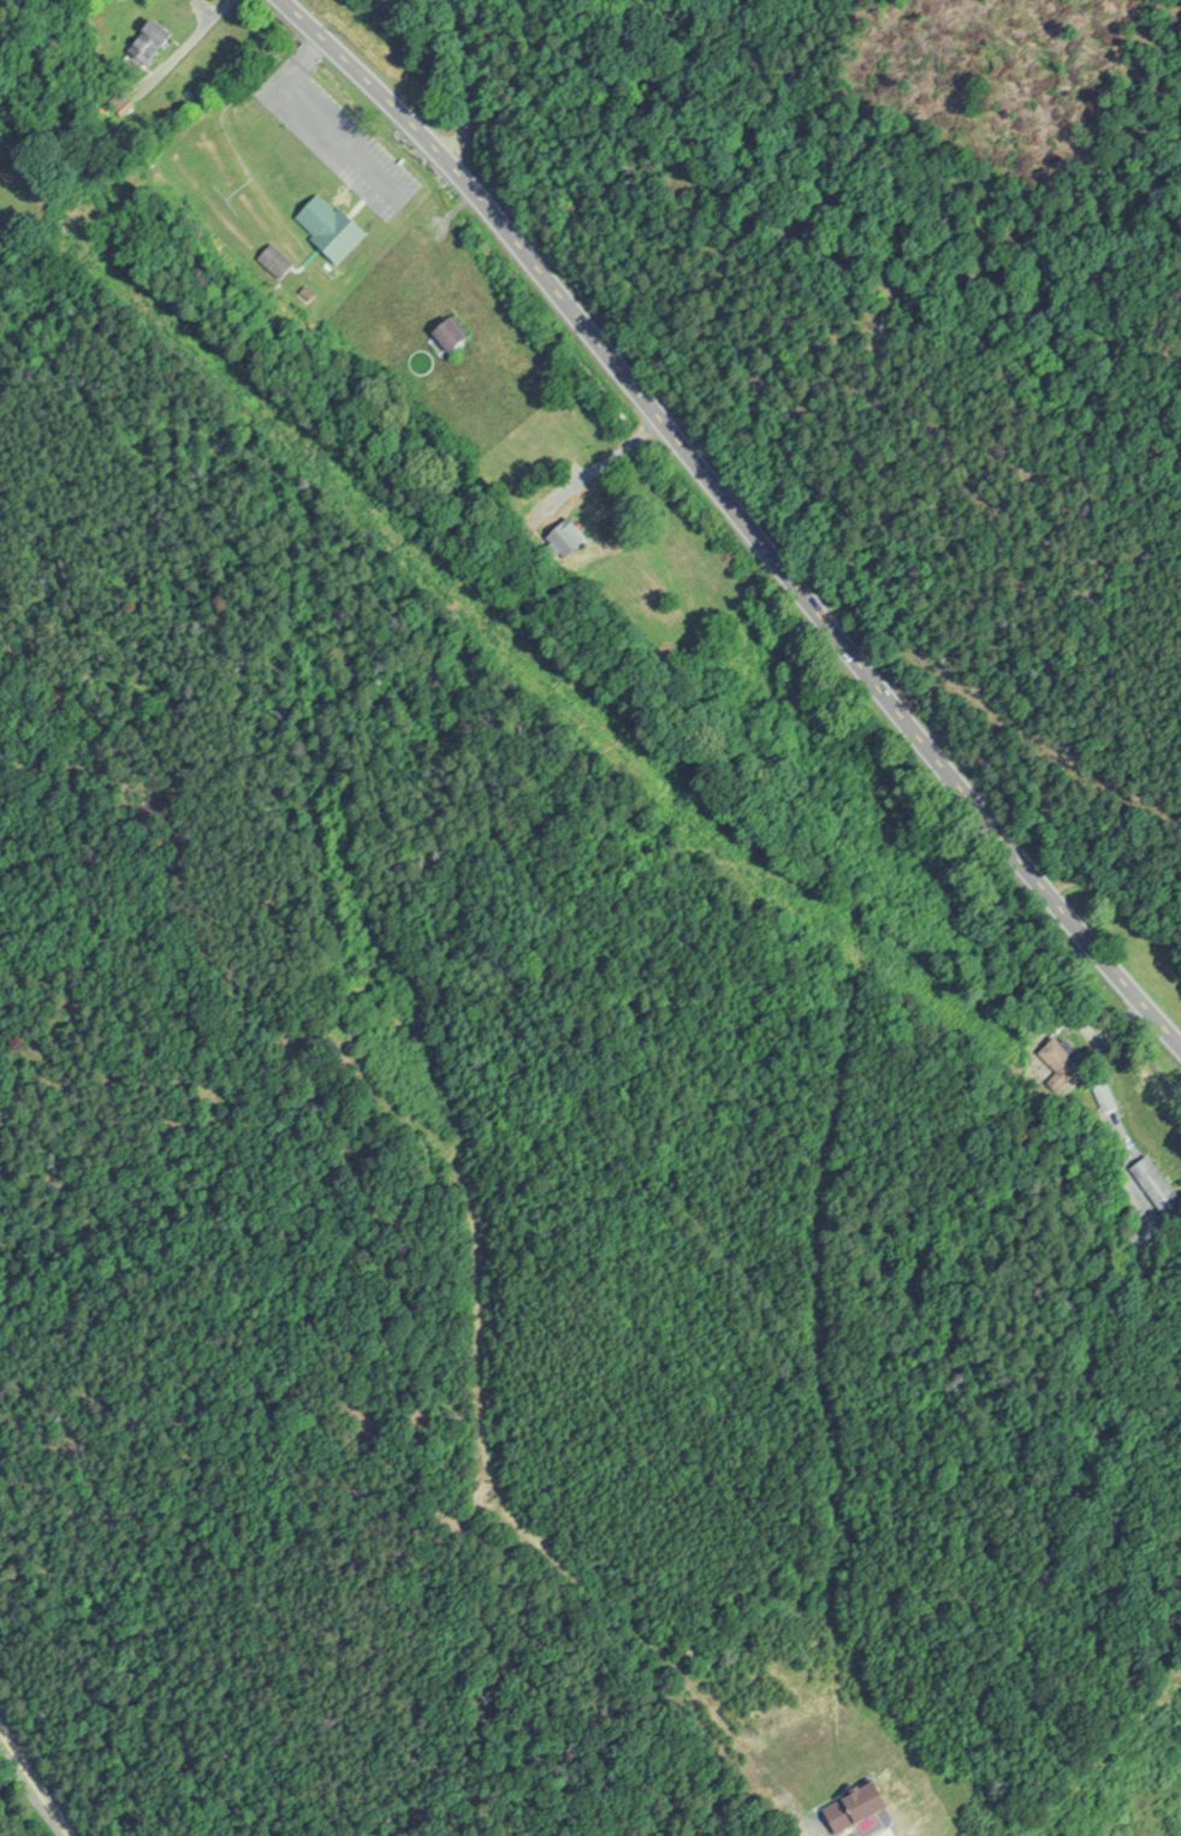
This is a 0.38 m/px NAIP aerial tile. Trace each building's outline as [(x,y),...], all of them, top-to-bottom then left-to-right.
[(127,45),(146,65),(178,35),(159,15),(127,45)] [(336,262),(291,218),(322,186),(367,231),(336,262)] [(473,338),(456,313),(434,328),(452,353),(473,338)] [(560,560),(590,537),(572,514),(542,536),(560,560)] [(1163,1216),(1180,1202),(1180,1193),(1149,1152),(1127,1170),(1163,1216)] [(840,1833),(897,1808),(884,1780),(827,1806),(840,1833)]
